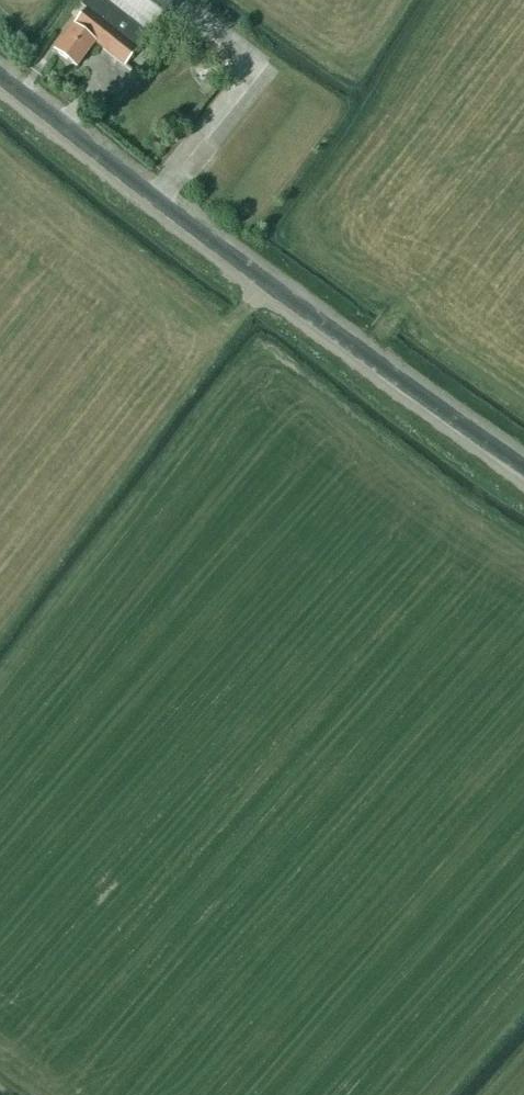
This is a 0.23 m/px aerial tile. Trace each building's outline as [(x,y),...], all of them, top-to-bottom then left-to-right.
[(142,43),(176,0),(86,0),(82,6),(87,10),(75,25),(74,25),(55,51),(76,68),(96,41),(125,65),(126,64),(137,73),(153,52),(142,43)]
